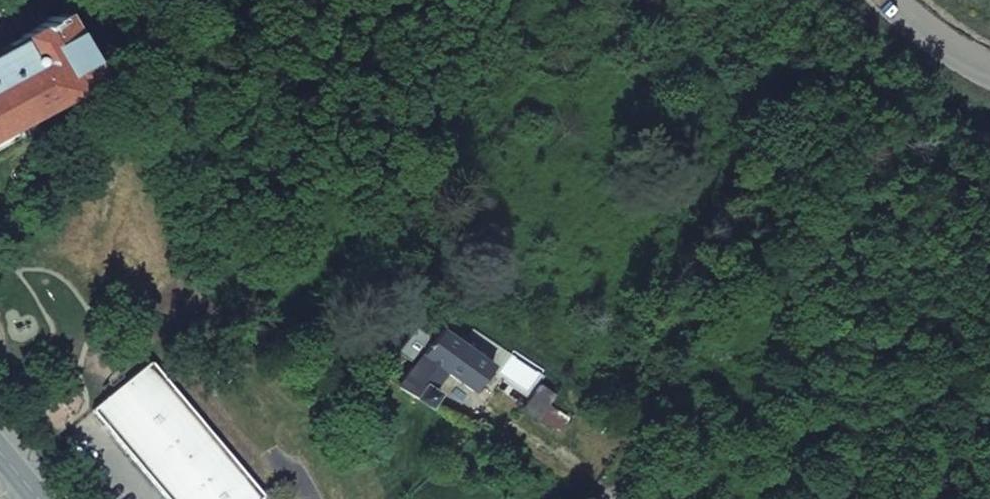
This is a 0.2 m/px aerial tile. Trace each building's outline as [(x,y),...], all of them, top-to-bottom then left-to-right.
[(96,74),(59,13),(0,47),(0,130),(96,74)] [(490,364),(436,328),(395,385),(426,404),(437,389),(431,384),(441,369),(472,390),(490,364)] [(165,498),(261,498),(263,497),(149,363),(91,411),(165,498)] [(537,383),(518,407),(536,419),(545,406),(546,405),(551,397),(553,395),(537,383)] [(546,405),(545,406),(549,409),(556,399),(551,397),(546,405)]
